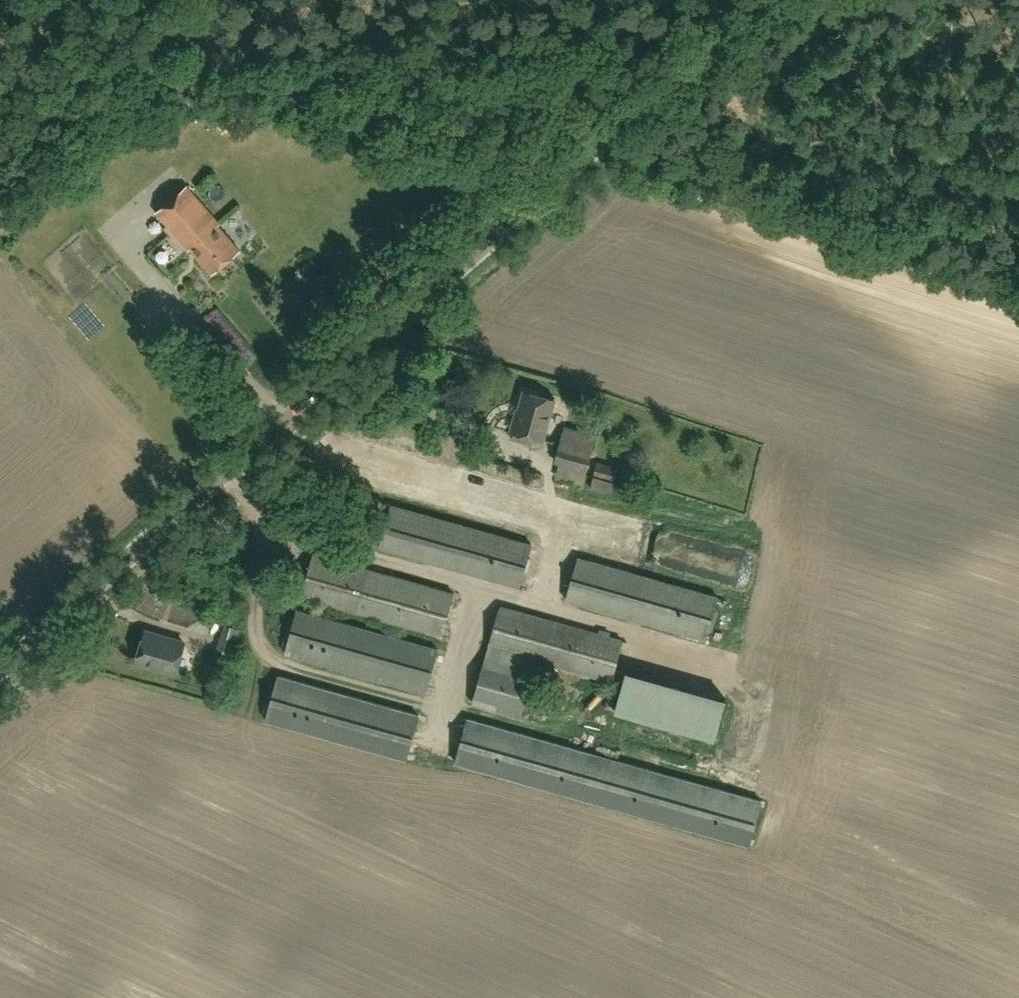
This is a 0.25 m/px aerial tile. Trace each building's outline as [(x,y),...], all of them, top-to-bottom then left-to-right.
[(213,274),(241,250),(219,225),(221,224),(188,186),(157,212),(190,250),(192,249),(213,274)] [(247,218),(234,227),(251,250),(264,241),(247,218)] [(525,390),(513,430),(512,436),(531,441),(532,435),(543,438),(554,398),(525,390)] [(561,441),(555,460),(586,469),(592,450),(561,441)] [(380,547),(520,586),(532,543),(392,505),(380,547)] [(302,596),(443,635),(455,593),(314,554),(302,596)] [(567,599),(707,639),(719,597),(579,557),(567,599)] [(522,716),(538,660),(611,682),(623,642),(502,606),(490,646),(474,702),(522,716)] [(439,648),(299,609),(287,653),(427,692),(439,648)] [(242,630),(226,626),(219,653),(234,657),(242,630)] [(186,643),(147,632),(139,661),(177,672),(186,643)] [(612,698),(714,721),(724,676),(622,653),(612,698)] [(268,720),(408,759),(420,715),(280,676),(268,720)] [(589,724),(614,716),(611,706),(586,714),(589,724)] [(751,844),(763,800),(469,718),(457,762),(751,844)]
